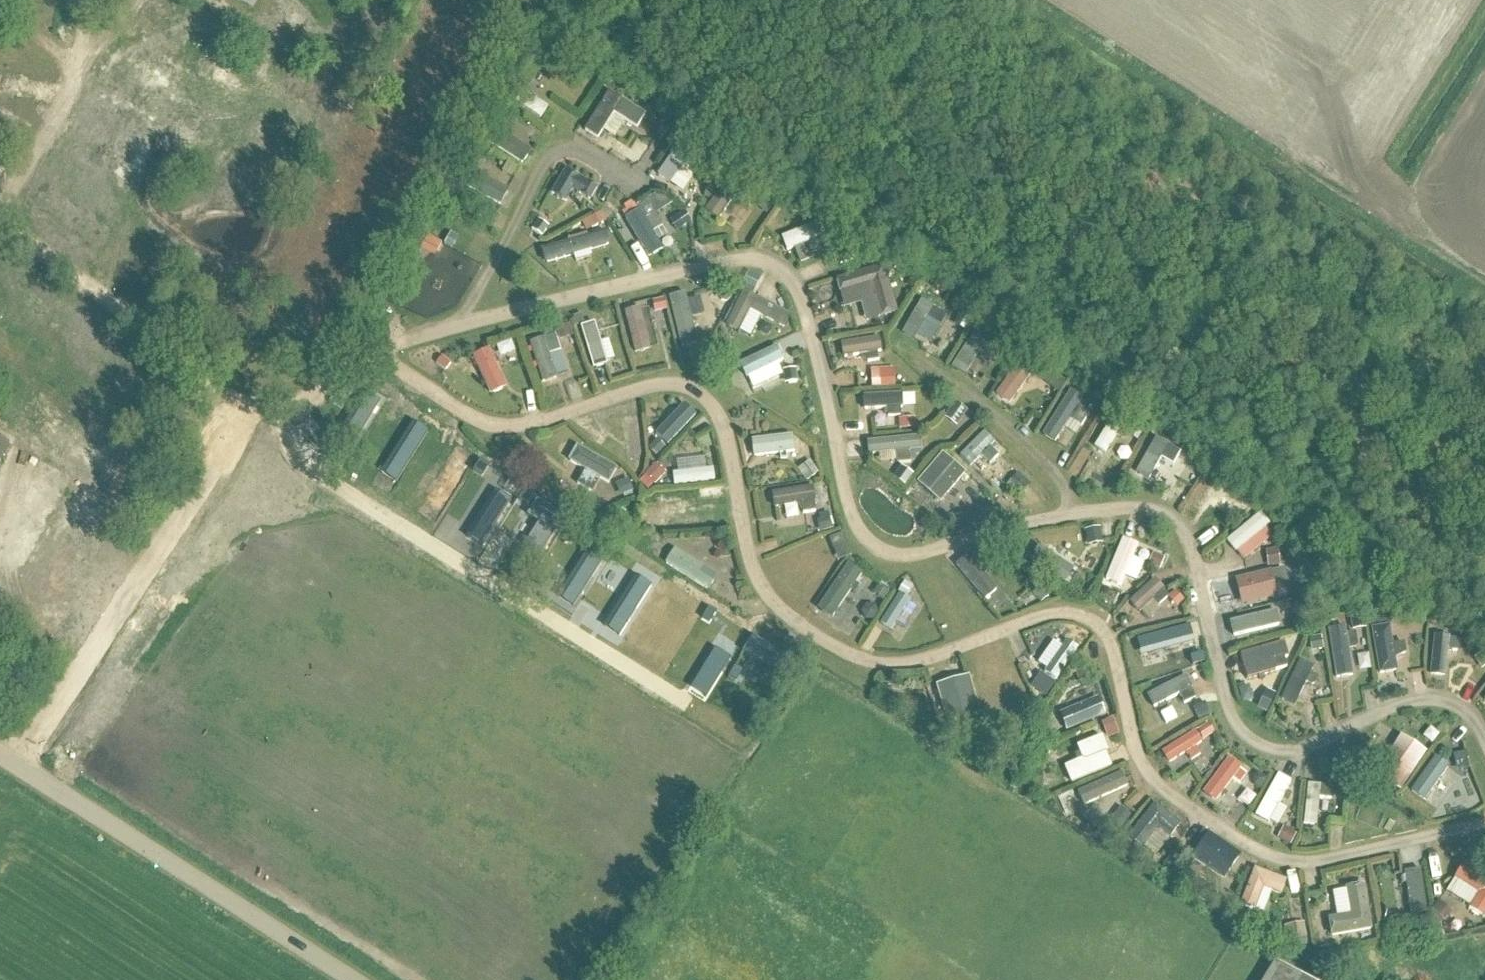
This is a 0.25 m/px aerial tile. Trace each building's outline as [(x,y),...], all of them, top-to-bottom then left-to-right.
[(532,35),(492,101),(560,144),(568,142),(573,135),(576,137),(609,84),(532,35)] [(161,91),(176,96),(191,53),(176,48),(161,91)] [(609,84),(576,137),(591,146),(633,173),(651,144),(661,150),(676,126),(609,84)] [(492,101),(471,136),(527,171),(533,161),(540,154),(549,147),(560,144),(492,101)] [(661,150),(646,175),(669,191),(668,194),(698,212),(732,162),(676,126),(661,150)] [(471,136),(446,178),(509,217),(525,177),(527,171),(471,136)] [(533,206),(523,229),(539,239),(600,206),(589,200),(604,176),(585,165),(579,161),(573,160),(567,161),(561,162),(556,164),(551,168),(547,172),(544,177),(542,182),(533,206)] [(668,194),(666,196),(687,210),(694,263),(727,255),(736,254),(745,254),(785,195),(732,162),(698,212),(668,194)] [(446,178),(412,235),(477,276),(494,247),(509,217),(446,178)] [(600,206),(642,275),(694,263),(687,210),(666,196),(662,194),(653,192),(648,193),(634,203),(630,201),(600,206)] [(785,195),(745,254),(754,255),(762,257),(770,260),(778,263),(785,268),(792,274),(797,281),(802,288),(892,263),(785,195)] [(539,239),(524,247),(565,292),(567,292),(642,275),(600,206),(539,239)] [(412,235),(335,361),(356,349),(378,339),(400,331),(424,325),(450,319),(464,298),(477,276),(412,235)] [(892,263),(802,288),(807,297),(810,307),(818,343),(887,332),(920,280),(892,263)] [(731,273),(660,289),(683,378),(688,380),(746,272),(739,272),(731,273)] [(746,272),(688,380),(694,382),(711,374),(797,331),(792,311),(790,304),(786,296),(782,290),(776,284),(769,279),(762,276),(754,273),(746,272)] [(887,332),(884,337),(887,350),(902,363),(911,347),(943,368),(976,316),(927,285),(920,280),(887,332)] [(660,289),(614,301),(634,383),(650,377),(658,376),(666,376),(675,376),(683,378),(660,289)] [(614,301),(568,311),(593,396),(634,383),(614,301)] [(568,311),(515,323),(539,413),(593,396),(568,311)] [(976,316),(943,368),(966,384),(989,402),(1024,346),(976,316)] [(797,331),(711,374),(823,444),(797,331)] [(887,332),(818,343),(830,393),(941,389),(922,375),(902,363),(887,350),(884,337),(887,332)] [(1024,346),(989,402),(1010,420),(1031,438),(1070,376),(1024,346)] [(489,351),(470,360),(489,400),(509,391),(489,351)] [(1070,376),(1031,438),(1048,455),(1057,465),(1064,475),(1108,400),(1070,376)] [(353,379),(300,457),(302,458),(346,485),(398,408),(353,379)] [(941,389),(830,393),(840,438),(930,431),(954,397),(941,389)] [(655,395),(639,400),(647,464),(657,464),(704,412),(699,407),(694,403),(688,399),(682,396),(675,395),(668,394),(662,394),(655,395)] [(930,431),(840,438),(846,463),(865,462),(904,489),(934,453),(953,449),(983,420),(954,397),(930,431)] [(639,400),(561,424),(635,482),(647,464),(639,400)] [(1108,400),(1064,475),(1072,489),(1078,505),(1101,503),(1149,426),(1108,400)] [(398,408),(346,485),(392,513),(444,436),(398,408)] [(647,464),(635,482),(639,496),(648,491),(725,486),(714,436),(713,429),(710,423),(707,417),(704,412),(657,464),(647,464)] [(953,449),(949,453),(1008,518),(1018,516),(1050,486),(1043,477),(1036,468),(1010,443),(983,420),(953,449)] [(504,436),(486,462),(489,464),(535,493),(580,521),(585,524),(639,496),(635,482),(561,424),(524,435),(514,436),(504,436)] [(1149,426),(1101,503),(1137,501),(1147,502),(1157,504),(1167,508),(1176,514),(1210,464),(1192,453),(1149,426)] [(11,446),(0,440),(0,466),(11,446)] [(752,444),(753,463),(796,459),(794,441),(752,444)] [(934,453),(904,489),(938,513),(950,535),(957,533),(982,525),(1008,518),(949,453),(953,449),(934,453)] [(418,510),(435,521),(466,474),(449,463),(418,510)] [(832,483),(746,493),(757,546),(762,560),(845,528),(841,519),(838,509),(832,483)] [(504,486),(467,542),(483,552),(520,496),(504,486)] [(535,493),(483,570),(515,590),(528,598),(580,521),(535,493)] [(1267,500),(1200,551),(1200,553),(1208,587),(1350,552),(1280,508),(1267,500)] [(1019,534),(984,543),(1054,605),(1061,605),(1069,605),(1076,606),(1083,609),(1124,519),(1088,522),(1053,527),(1019,534)] [(1124,519),(1083,609),(1094,614),(1104,622),(1182,553),(1179,546),(1175,539),(1171,533),(1165,528),(1159,524),(1152,521),(1145,519),(1137,519),(1124,519)] [(580,521),(528,598),(574,627),(626,550),(615,542),(585,524),(580,521)] [(845,528),(762,560),(770,577),(780,593),(792,608),(806,620),(858,545),(851,537),(845,528)] [(736,532),(615,542),(626,550),(671,578),(706,599),(752,582),(745,566),(740,550),(736,532)] [(963,550),(939,558),(993,625),(1047,607),(1054,605),(984,543),(963,550)] [(858,545),(806,620),(818,629),(830,636),(843,642),(857,647),(903,569),(900,564),(888,562),(877,558),(867,552),(858,545)] [(626,550),(574,627),(619,655),(671,578),(626,550)] [(1350,552),(1208,587),(1216,623),(1328,598),(1355,554),(1350,552)] [(1182,553),(1104,622),(1111,630),(1116,639),(1197,620),(1183,557),(1182,553)] [(1328,598),(1316,617),(1336,723),(1378,705),(1355,555),(1355,554),(1328,598)] [(1427,600),(1355,555),(1378,705),(1400,696),(1411,692),(1422,690),(1427,600)] [(903,569),(857,647),(873,650),(889,652),(905,652),(922,650),(944,642),(903,569)] [(1328,598),(1216,623),(1223,656),(1306,632),(1328,598)] [(1422,690),(1435,691),(1447,693),(1459,698),(1469,705),(1484,684),(1484,636),(1459,620),(1427,600),(1422,690)] [(717,606),(665,684),(710,712),(763,635),(733,616),(717,606)] [(1305,634),(1264,721),(1293,739),(1303,736),(1336,723),(1316,617),(1306,632),(1305,634)] [(1197,620),(1116,639),(1120,648),(1122,658),(1130,695),(1207,666),(1197,620)] [(1052,624),(1002,641),(1039,715),(1092,635),(1083,628),(1073,624),(1063,623),(1052,624)] [(1306,632),(1223,656),(1233,701),(1234,702),(1264,721),(1305,634),(1306,632)] [(763,635),(710,712),(726,723),(755,741),(808,663),(763,635)] [(1039,715),(1002,769),(1116,716),(1104,661),(1103,653),(1100,647),(1096,640),(1092,635),(1039,715)] [(875,669),(866,700),(909,726),(994,781),(998,776),(961,655),(926,667),(914,669),(901,670),(888,670),(875,669)] [(1207,666),(1130,695),(1138,732),(1141,745),(1146,756),(1218,713),(1216,705),(1207,666)] [(1407,712),(1312,752),(1349,775),(1395,804),(1452,715),(1442,711),(1430,708),(1418,709),(1407,712)] [(1218,713),(1146,756),(1152,766),(1159,776),(1168,785),(1178,792),(1190,799),(1235,739),(1229,733),(1225,727),(1221,720),(1218,713)] [(1395,804),(1431,827),(1464,819),(1470,817),(1476,814),(1480,810),(1484,804),(1484,802),(1484,775),(1475,744),(1471,735),(1466,727),(1460,721),(1452,715),(1395,804)] [(998,776),(994,781),(1034,806),(1130,766),(1124,751),(1120,736),(1116,716),(1002,769),(998,776)] [(1235,739),(1190,799),(1239,830),(1280,758),(1268,757),(1256,753),(1244,747),(1235,739)] [(1302,756),(1293,854),(1304,854),(1315,853),(1340,848),(1349,775),(1312,752),(1310,753),(1302,756)] [(1280,758),(1239,830),(1260,844),(1276,850),(1293,854),(1302,756),(1291,758),(1280,758)] [(1132,766),(1035,806),(1108,853),(1155,795),(1145,786),(1139,777),(1132,766)] [(1155,795),(1108,853),(1166,890),(1205,830),(1162,802),(1155,795)] [(1205,830),(1166,890),(1227,929),(1251,860),(1205,830)] [(1417,849),(1434,946),(1484,936),(1484,830),(1468,837),(1453,840),(1417,849)] [(1417,849),(1365,860),(1382,957),(1434,946),(1417,849)] [(1307,872),(1297,872),(1314,970),(1382,957),(1365,860),(1318,871),(1307,872)] [(1281,896),(1286,882),(1254,869),(1240,905),(1254,911),(1262,889),(1281,896)] [(1280,966),(1271,979),(1301,979),(1280,966)]
